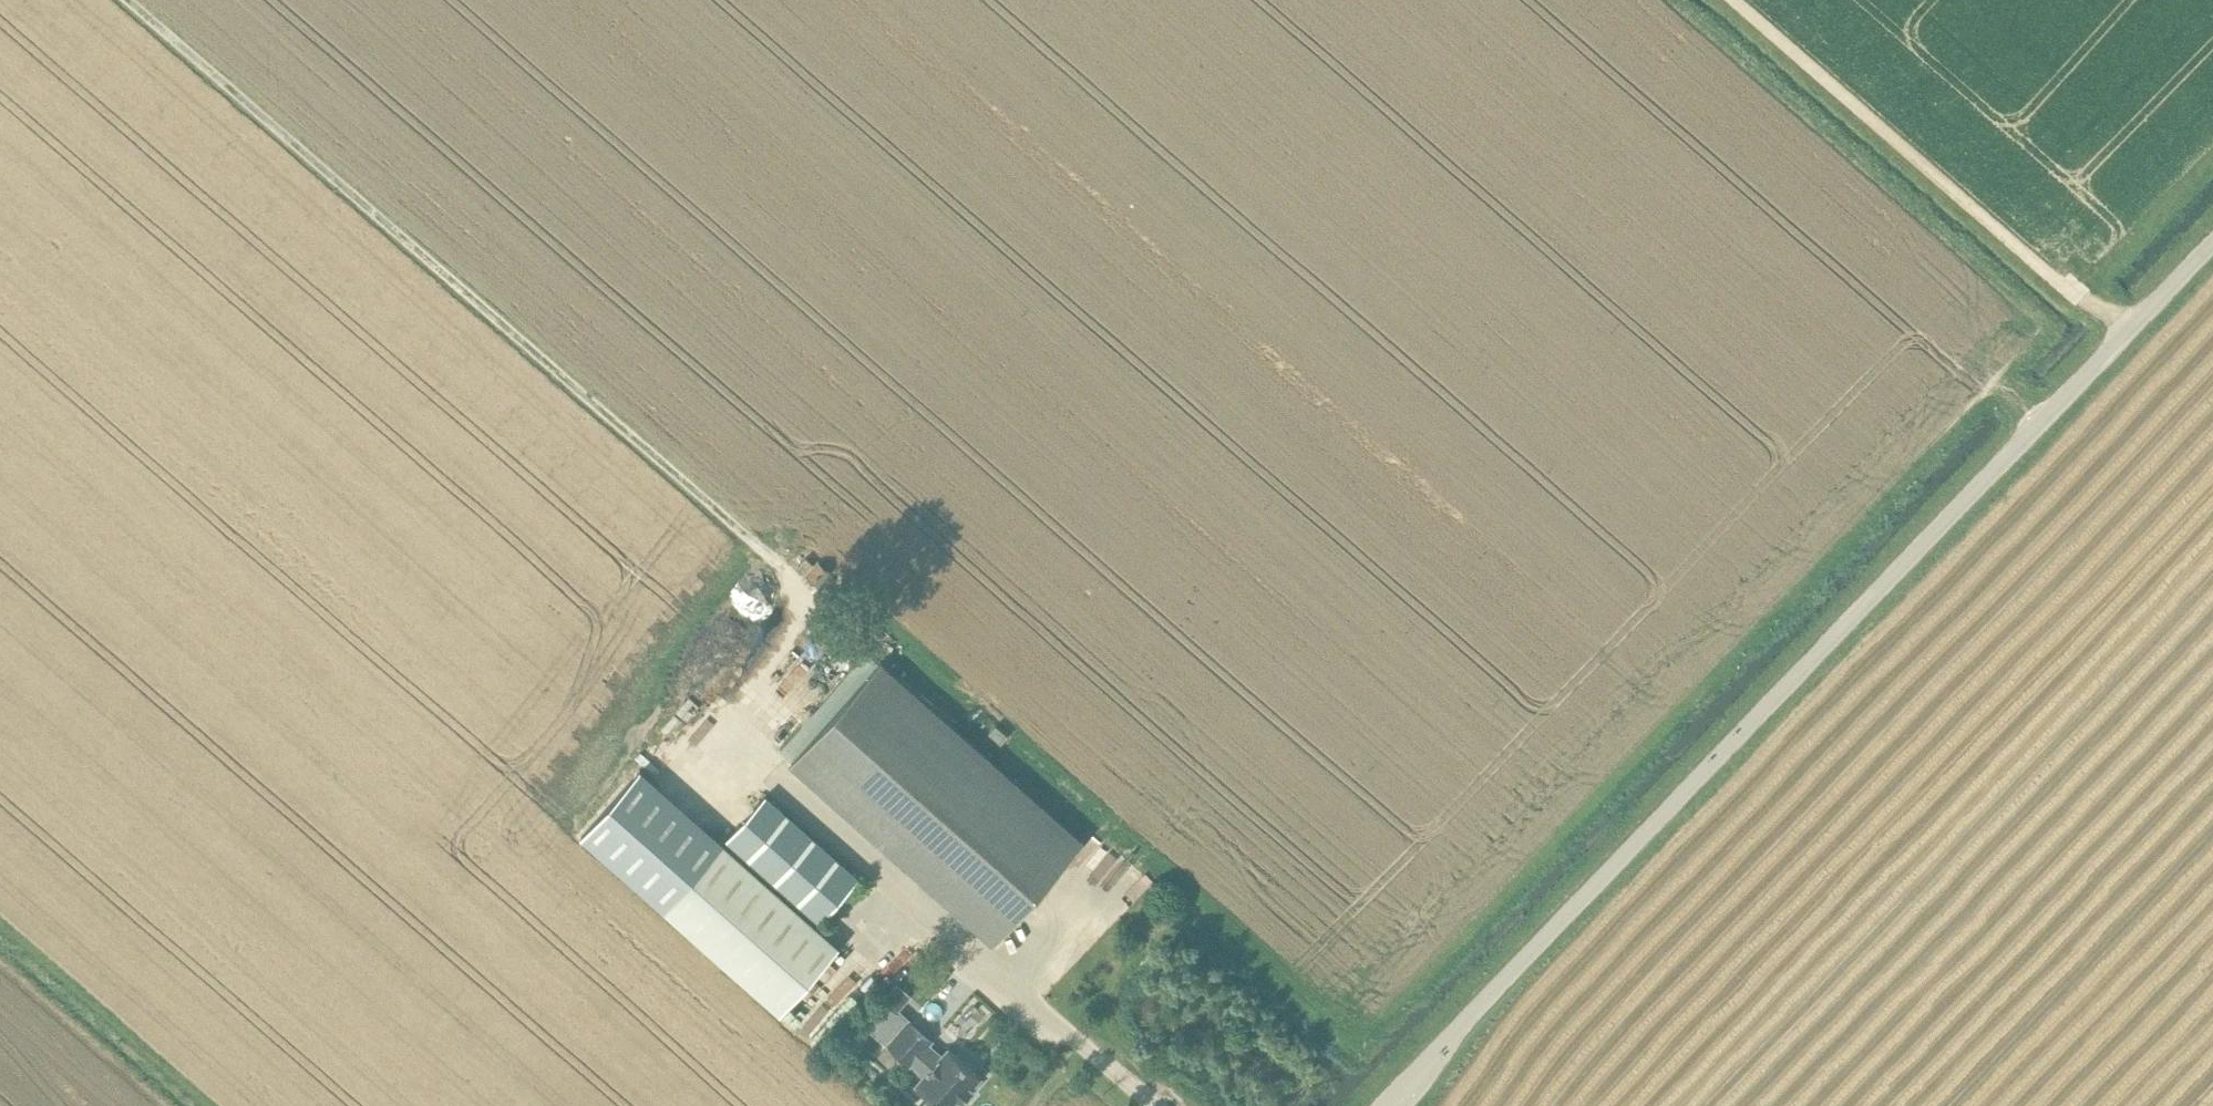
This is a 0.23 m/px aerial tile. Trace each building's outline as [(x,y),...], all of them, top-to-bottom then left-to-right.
[(819,585),(831,570),(820,560),(807,575),(819,585)] [(994,940),(1082,841),(882,663),(868,650),(779,750),(794,763),(994,940)] [(617,794),(581,835),(607,859),(663,908),(779,1012),(780,1012),(840,945),(723,841),(641,768),(617,794)] [(820,918),(852,882),(857,876),(765,796),(729,837),(820,918)] [(928,1043),(932,1039),(910,1019),(888,1044),(910,1063),(914,1059),(928,1072),(917,1084),(941,1105),(953,1105),(960,1098),(963,1101),(972,1090),(970,1087),(980,1076),(949,1048),(942,1056),(928,1043)]
